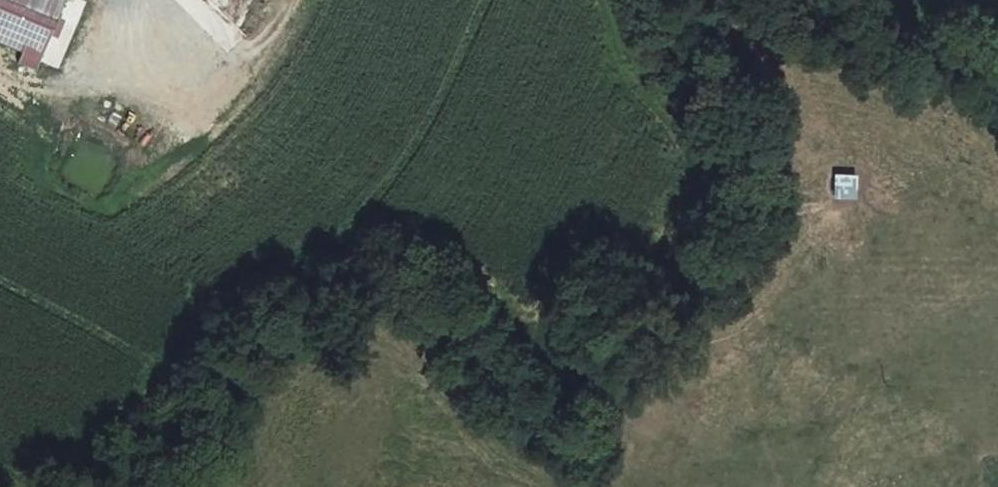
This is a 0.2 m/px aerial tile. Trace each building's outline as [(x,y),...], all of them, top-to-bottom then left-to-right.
[(28,54),(23,66),(42,74),(71,0),(0,0),(0,43),(28,54)]
